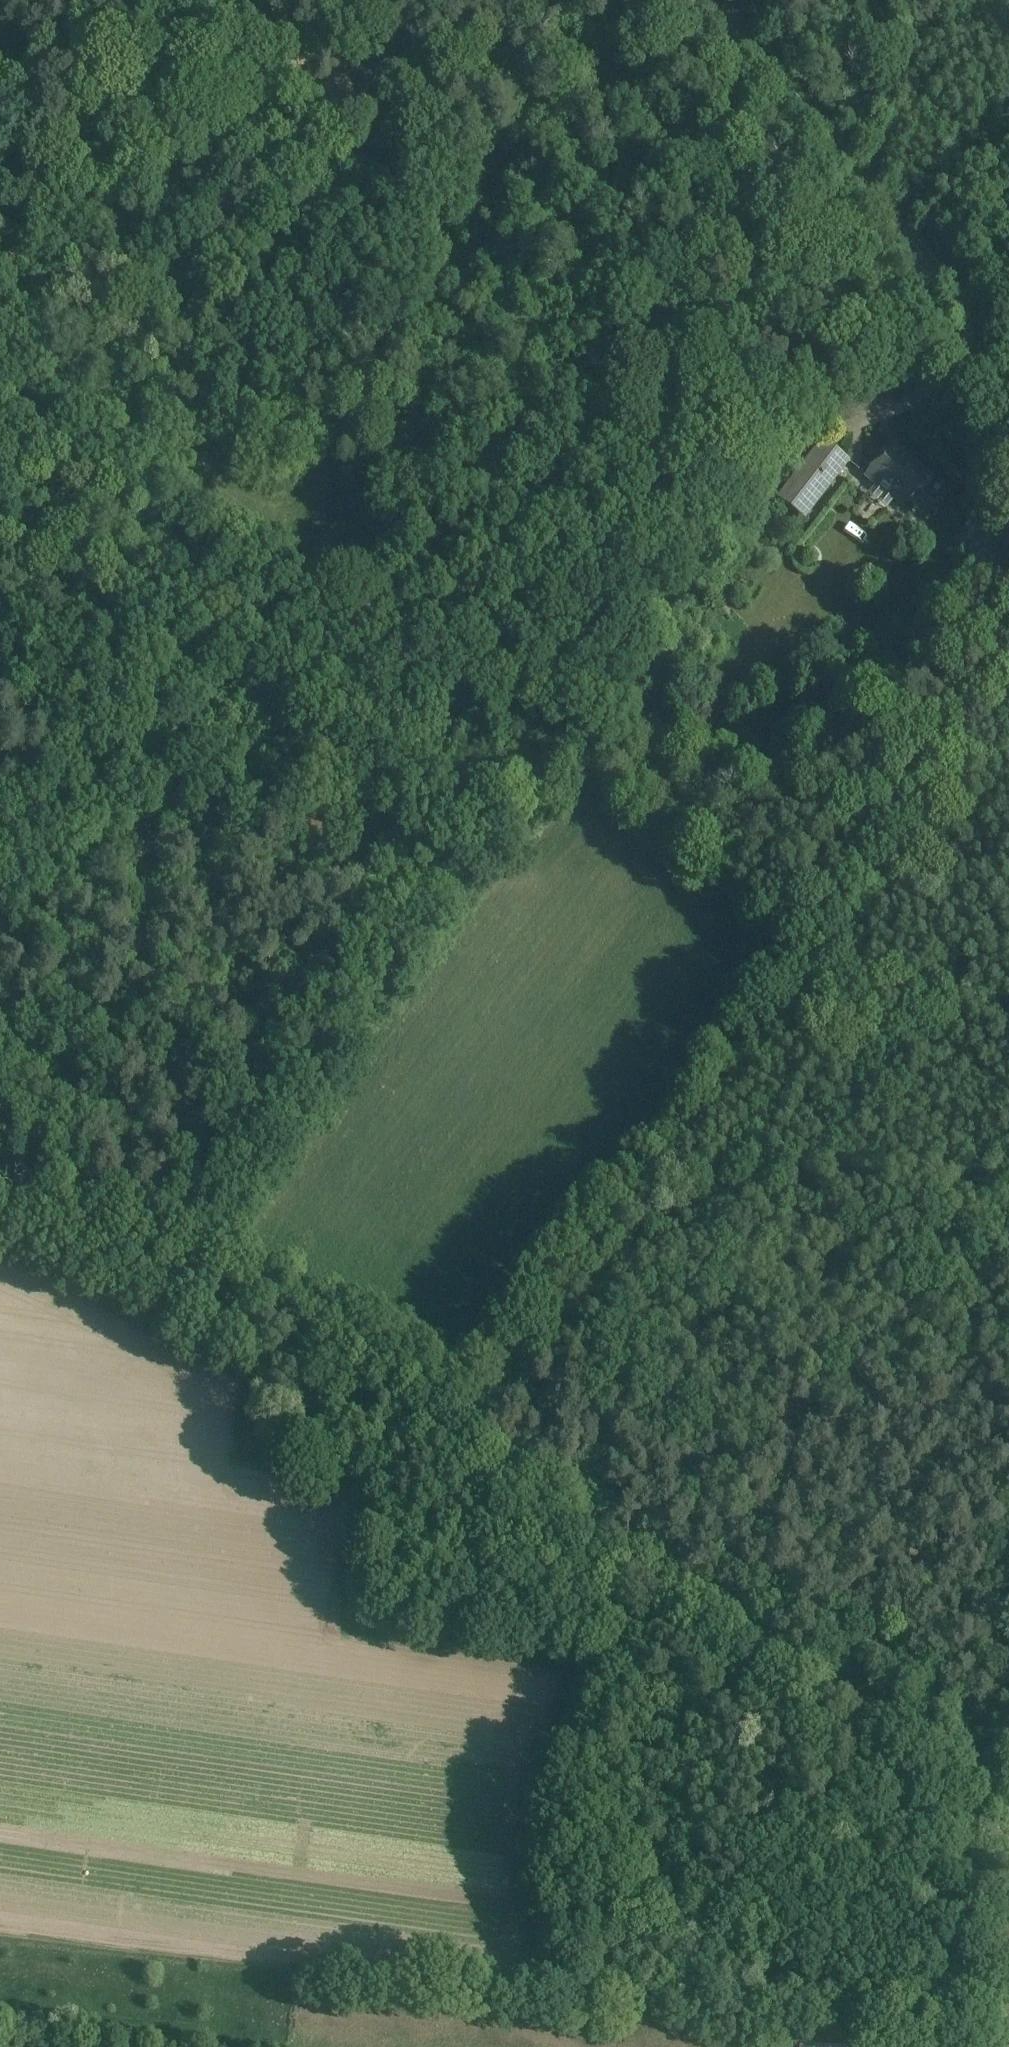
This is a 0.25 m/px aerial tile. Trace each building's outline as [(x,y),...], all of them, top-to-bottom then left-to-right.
[(822,441),(779,499),(804,518),(847,460),(822,441)] [(952,489),(930,474),(891,444),(866,476),(905,506),(918,489),(939,506),(952,489)]
